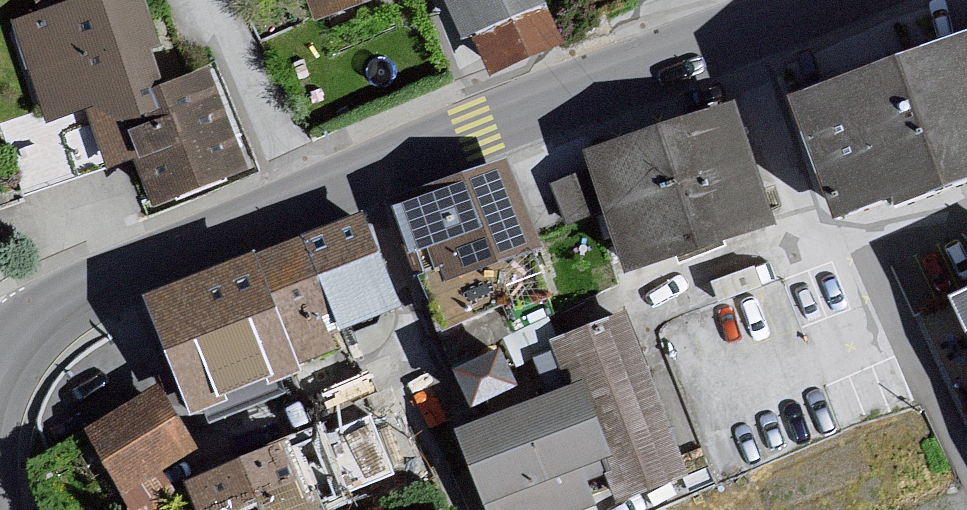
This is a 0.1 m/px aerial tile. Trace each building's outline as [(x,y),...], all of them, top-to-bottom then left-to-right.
[(11,32),(46,127),(82,113),(106,177),(136,165),(154,212),(249,172),(208,63),(170,77),(141,0),(99,0),(11,32)] [(318,33),(414,0),(306,0),(318,33)] [(467,37),(476,34),(491,71),(558,44),(540,0),(452,0),(467,37)] [(794,108),(839,229),(966,179),(966,44),(794,108)] [(736,106),(584,157),(590,174),(604,218),(626,283),(778,233),(736,106)] [(541,246),(511,169),(395,213),(418,275),(449,263),(455,279),(541,246)] [(590,174),(553,188),(568,231),(604,218),(590,174)] [(365,216),(253,261),(296,367),(408,323),(365,216)] [(253,261),(144,304),(195,425),(301,381),(296,367),(253,261)] [(953,302),(966,334),(966,296),(953,302)] [(626,323),(566,345),(626,509),(686,487),(626,323)] [(502,357),(453,380),(476,424),(522,403),(502,357)] [(78,436),(119,509),(174,509),(159,484),(199,462),(159,391),(78,436)] [(455,442),(482,509),(598,509),(620,501),(581,396),(455,442)] [(186,496),(192,509),(323,509),(297,449),(186,496)]
